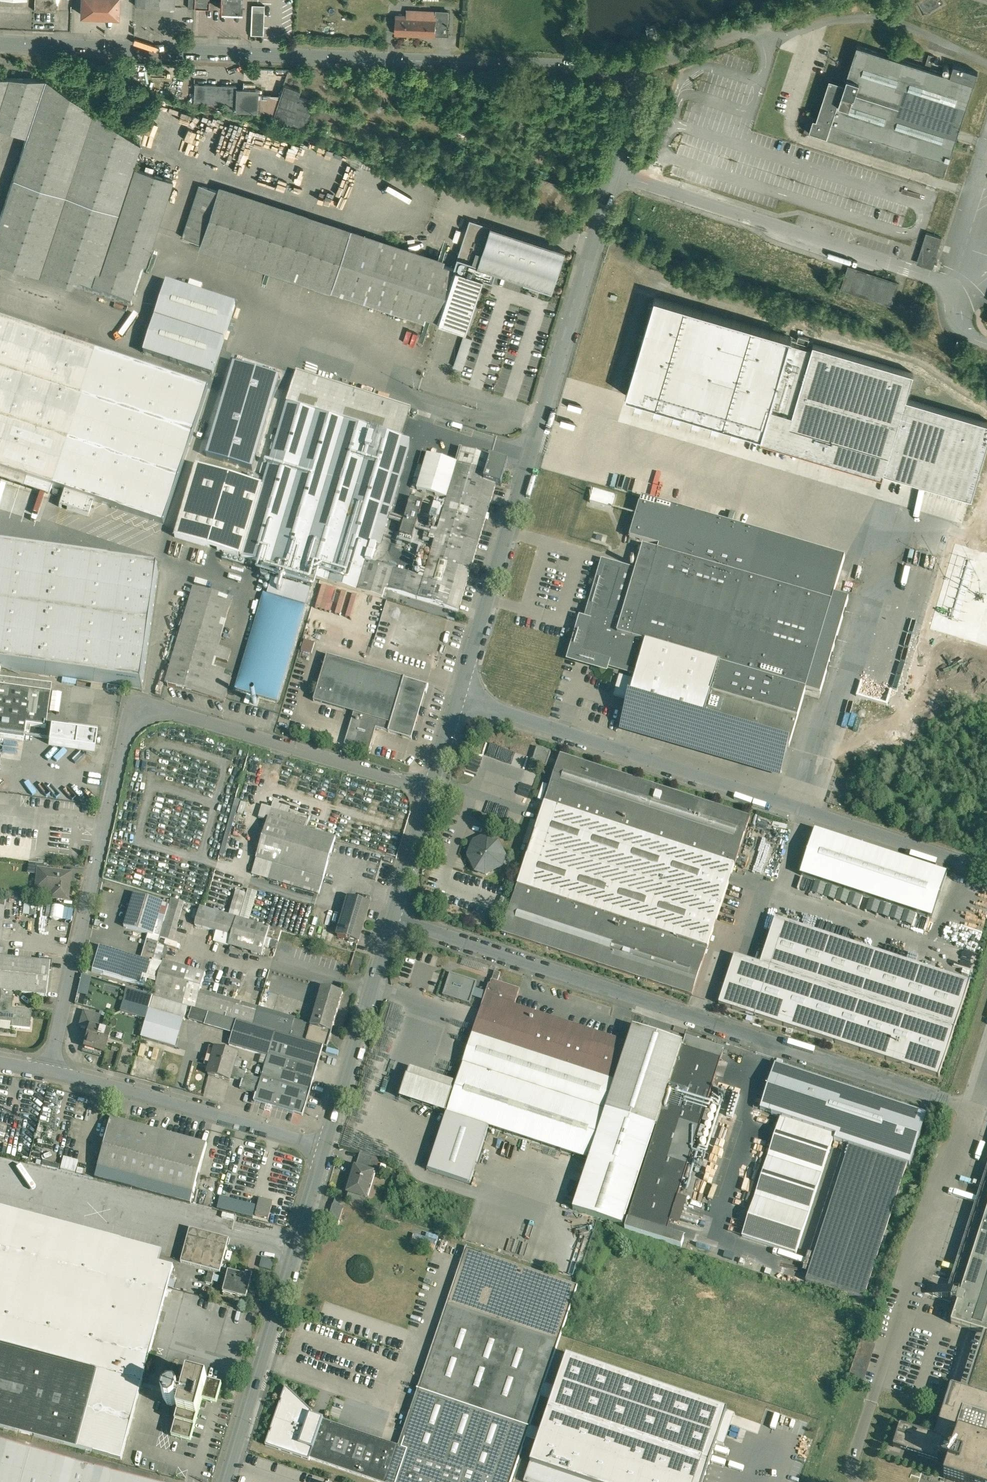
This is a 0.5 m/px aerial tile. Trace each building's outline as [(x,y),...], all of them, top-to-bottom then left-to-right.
[(34,11),(56,12),(57,0),(35,0),(34,11)] [(81,15),(117,17),(118,0),(82,0),(81,15)] [(220,9),(241,10),(242,0),(221,0),(220,9)] [(265,11),(252,10),(251,34),(264,34),(265,11)] [(421,11),(408,10),(407,16),(396,15),(396,34),(436,36),(436,24),(437,17),(436,17),(421,16),(421,11)] [(450,12),(436,11),(436,17),(437,17),(436,24),(449,24),(450,12)] [(449,24),(436,24),(436,36),(449,36),(449,24)] [(951,75),(857,45),(845,82),(832,78),(819,119),(814,117),(814,118),(811,117),(808,129),(810,129),(810,130),(945,174),(978,71),(954,64),(951,75)] [(935,55),(929,53),(926,65),(931,67),(935,55)] [(0,78),(0,128),(25,136),(23,144),(24,144),(0,217),(0,263),(92,293),(141,144),(46,80),(0,78)] [(237,85),(195,82),(194,101),(226,103),(226,109),(235,109),(235,111),(258,112),(259,89),(237,87),(237,85)] [(302,90),(284,84),(273,119),(307,130),(316,103),(316,101),(300,96),(302,90)] [(153,159),(140,154),(135,168),(149,172),(153,159)] [(968,167),(955,162),(951,175),(964,180),(968,167)] [(149,172),(135,168),(94,293),(132,306),(173,180),(149,172)] [(217,191),(199,185),(182,237),(200,243),(217,191)] [(364,238),(217,191),(200,243),(440,321),(440,322),(467,331),(484,278),(494,281),(497,270),(525,279),(524,282),(533,285),(531,291),(537,293),(539,287),(552,291),(566,250),(470,219),(454,268),(364,238)] [(942,238),(926,233),(923,245),(926,246),(921,262),(931,265),(936,246),(940,247),(942,238)] [(840,289),(892,306),(900,282),(848,265),(840,289)] [(236,305),(167,282),(144,353),(213,375),(236,305)] [(659,305),(635,394),(884,463),(881,472),(972,498),(986,445),(986,422),(904,399),(910,375),(659,305)] [(0,318),(0,478),(50,494),(53,487),(98,350),(0,318)] [(464,336),(454,366),(463,369),(473,338),(464,336)] [(209,387),(98,350),(53,487),(63,490),(93,500),(164,523),(209,387)] [(278,376),(233,363),(206,456),(251,469),(278,376)] [(412,408),(297,371),(287,404),(345,421),(374,429),(403,438),(412,408)] [(345,421),(287,404),(242,557),(300,574),(345,421)] [(374,429),(345,421),(300,574),(328,582),(374,429)] [(374,429),(328,582),(383,599),(386,589),(459,611),(498,483),(485,479),(492,457),(463,449),(458,463),(448,499),(438,530),(433,529),(430,539),(435,541),(427,570),(424,579),(420,577),(372,563),(366,561),(375,531),(377,524),(386,496),(403,438),(374,429)] [(403,438),(386,496),(394,499),(391,507),(393,508),(413,441),(403,438)] [(485,479),(498,483),(501,483),(508,458),(493,453),(492,457),(485,479)] [(458,463),(428,454),(418,490),(448,499),(458,463)] [(263,485),(197,465),(175,537),(241,556),(263,485)] [(616,495),(591,489),(588,502),(612,509),(616,495)] [(93,500),(63,490),(58,506),(88,515),(93,500)] [(394,499),(386,496),(377,524),(387,527),(393,508),(391,507),(394,499)] [(411,498),(405,519),(403,518),(401,524),(403,525),(399,540),(411,544),(424,502),(411,498)] [(658,550),(643,546),(635,574),(605,565),(588,622),(584,621),(582,627),(587,628),(579,654),(638,672),(635,679),(629,700),(789,747),(806,690),(821,695),(849,599),(835,595),(845,557),(642,498),(630,538),(660,546),(658,550)] [(862,517),(871,518),(874,501),(865,500),(862,517)] [(387,527),(377,524),(375,531),(382,533),(385,534),(387,527)] [(375,531),(366,561),(372,563),(378,544),(379,545),(382,533),(375,531)] [(0,549),(0,668),(1,668),(142,688),(159,571),(0,549)] [(209,592),(194,587),(183,626),(221,637),(229,610),(212,605),(207,598),(209,592)] [(384,607),(376,637),(380,637),(382,630),(396,629),(398,625),(406,627),(409,626),(409,611),(400,609),(416,608),(386,601),(384,609),(384,607)] [(353,630),(359,606),(353,605),(348,628),(353,630)] [(366,634),(370,611),(364,610),(360,633),(366,634)] [(342,644),(343,639),(339,638),(342,628),(318,622),(315,638),(342,644)] [(183,626),(166,684),(225,701),(232,677),(225,675),(232,651),(219,647),(222,637),(221,637),(183,626)] [(316,643),(305,640),(302,651),(312,654),(316,643)] [(233,690),(276,701),(286,662),(259,655),(256,664),(250,662),(248,673),(238,670),(233,690)] [(428,685),(328,655),(315,701),(355,713),(353,721),(348,736),(373,743),(377,728),(412,738),(428,685)] [(635,679),(620,675),(614,696),(629,700),(635,679)] [(24,740),(26,724),(46,727),(51,685),(0,678),(0,736),(24,740)] [(51,727),(48,745),(94,751),(97,733),(51,727)] [(373,743),(348,736),(346,745),(370,752),(373,743)] [(551,752),(537,747),(533,762),(546,767),(551,752)] [(751,818),(561,755),(545,803),(735,865),(751,818)] [(735,865),(545,803),(518,885),(708,948),(735,865)] [(336,838),(269,818),(257,858),(252,874),(262,876),(266,862),(324,878),(336,838)] [(947,873),(814,831),(800,875),(932,917),(947,873)] [(493,841),(484,838),(474,842),(471,852),(469,856),(469,857),(476,871),(477,871),(486,875),(502,867),(505,857),(498,842),(493,841)] [(46,871),(30,869),(29,872),(38,873),(36,889),(58,891),(57,898),(67,900),(70,874),(46,871)] [(708,948),(518,885),(502,933),(692,995),(708,948)] [(164,902),(134,894),(124,927),(149,934),(154,936),(158,921),(164,902)] [(185,902),(172,898),(160,937),(174,941),(185,902)] [(370,904),(350,898),(338,936),(358,942),(370,904)] [(48,907),(48,920),(71,920),(72,908),(48,907)] [(237,917),(201,907),(195,925),(232,936),(237,917)] [(270,927),(237,917),(232,936),(229,945),(262,955),(267,938),(270,927)] [(970,983),(776,919),(761,965),(735,956),(719,1004),(939,1077),(970,983)] [(164,923),(158,921),(154,936),(149,934),(147,939),(159,943),(160,937),(164,923)] [(282,930),(270,927),(267,938),(279,941),(282,930)] [(159,943),(147,939),(141,959),(152,962),(153,963),(158,946),(159,943)] [(158,946),(153,963),(152,962),(147,980),(157,983),(164,961),(168,949),(158,946)] [(141,959),(99,947),(92,971),(145,987),(147,980),(152,962),(141,959)] [(13,992),(47,996),(50,964),(0,958),(0,990),(13,992)] [(164,961),(157,983),(154,996),(187,1006),(192,1007),(195,1008),(201,990),(206,973),(164,961)] [(501,973),(495,971),(493,979),(498,981),(501,973)] [(474,989),(476,982),(448,973),(441,996),(470,1004),(472,997),(480,1000),(483,991),(474,989)] [(78,975),(76,994),(87,995),(89,976),(78,975)] [(520,989),(492,980),(490,985),(489,984),(486,995),(515,1004),(520,989)] [(154,996),(128,989),(121,1012),(147,1020),(154,996)] [(237,1001),(201,990),(195,1008),(209,1012),(231,1019),(237,1001)] [(12,1009),(13,992),(2,991),(1,1002),(0,1008),(0,1020),(0,1017),(12,1019),(11,1027),(30,1029),(32,1011),(12,1009)] [(342,997),(321,991),(311,1025),(332,1032),(342,997)] [(515,1004),(486,995),(463,1064),(606,1111),(629,1042),(515,1004)] [(141,1037),(176,1048),(187,1006),(154,996),(147,1020),(141,1037)] [(259,1007),(237,1001),(231,1019),(254,1025),(259,1007)] [(195,1008),(192,1007),(189,1019),(205,1024),(209,1012),(195,1008)] [(296,1018),(259,1007),(254,1025),(276,1032),(290,1036),(295,1021),(296,1018)] [(209,1012),(205,1024),(233,1032),(229,1044),(269,1056),(276,1032),(254,1025),(231,1019),(209,1012)] [(100,1017),(84,1013),(80,1027),(89,1029),(89,1027),(97,1029),(100,1017)] [(311,1025),(295,1021),(290,1036),(324,1046),(328,1047),(332,1032),(311,1025)] [(97,1029),(89,1027),(89,1029),(84,1047),(105,1053),(110,1033),(97,1029)] [(683,1043),(634,1027),(629,1042),(606,1111),(656,1127),(683,1043)] [(290,1036),(276,1032),(269,1056),(262,1077),(311,1091),(324,1046),(290,1036)] [(699,1039),(686,1035),(684,1043),(683,1047),(695,1051),(699,1039)] [(725,1048),(699,1039),(695,1051),(721,1060),(725,1048)] [(682,1047),(625,1229),(682,1247),(685,1238),(667,1232),(719,1068),(721,1060),(695,1051),(683,1047),(682,1047)] [(238,1054),(216,1048),(214,1056),(216,1057),(213,1066),(211,1066),(208,1074),(230,1081),(231,1077),(243,1080),(244,1080),(246,1074),(249,1065),(236,1061),(238,1054)] [(606,1111),(463,1064),(457,1083),(447,1114),(488,1127),(590,1160),(639,1176),(656,1127),(606,1111)] [(926,1113),(775,1064),(759,1111),(781,1118),(836,1135),(834,1142),(849,1147),(908,1166),(926,1113)] [(457,1083),(410,1067),(400,1098),(447,1114),(457,1083)] [(262,1079),(246,1074),(244,1080),(243,1080),(241,1088),(257,1093),(262,1079)] [(311,1091),(262,1077),(262,1079),(257,1093),(255,1101),(303,1115),(311,1091)] [(488,1127),(447,1114),(428,1171),(469,1185),(488,1127)] [(207,1144),(110,1118),(97,1167),(194,1193),(207,1144)] [(781,1118),(742,1236),(797,1254),(834,1142),(836,1135),(781,1118)] [(908,1166),(849,1147),(806,1282),(864,1301),(908,1166)] [(379,1158),(361,1152),(357,1164),(376,1169),(379,1158)] [(61,1158),(59,1170),(75,1172),(77,1160),(61,1158)] [(639,1176),(590,1160),(573,1210),(623,1226),(639,1176)] [(374,1173),(356,1167),(353,1179),(346,1202),(362,1207),(374,1173)] [(955,1282),(964,1284),(958,1304),(952,1323),(986,1335),(986,1181),(955,1282)] [(256,1206),(220,1197),(218,1208),(253,1217),(256,1206)] [(272,1201),(259,1198),(255,1216),(268,1219),(272,1201)] [(342,1200),(335,1198),(333,1205),(333,1204),(333,1205),(340,1207),(342,1200)] [(340,1207),(333,1205),(329,1217),(339,1221),(344,1208),(340,1207)] [(223,1214),(221,1225),(232,1227),(235,1216),(223,1214)] [(0,1220),(0,1427),(19,1432),(15,1447),(28,1451),(33,1436),(122,1460),(174,1267),(0,1220)] [(338,1225),(327,1221),(325,1227),(336,1231),(338,1225)] [(228,1247),(188,1236),(181,1262),(220,1273),(228,1247)] [(696,1246),(686,1242),(684,1248),(694,1251),(696,1246)] [(492,1481),(512,1481),(526,1438),(545,1385),(578,1286),(467,1248),(448,1304),(542,1336),(512,1422),(492,1481)] [(270,1269),(271,1260),(260,1259),(259,1268),(270,1269)] [(246,1276),(230,1272),(224,1293),(225,1293),(226,1291),(237,1294),(237,1296),(247,1299),(253,1276),(247,1274),(246,1276)] [(960,1295),(928,1285),(925,1293),(958,1304),(960,1295)] [(542,1336),(448,1304),(424,1372),(434,1375),(428,1393),(512,1422),(542,1336)] [(849,1378),(864,1382),(875,1345),(860,1341),(849,1378)] [(545,1385),(526,1438),(538,1442),(524,1481),(704,1481),(728,1411),(567,1356),(556,1388),(545,1385)] [(323,1421),(310,1458),(311,1459),(379,1481),(492,1481),(512,1422),(428,1393),(434,1375),(424,1372),(399,1446),(324,1421),(323,1421)] [(190,1376),(183,1398),(179,1397),(180,1394),(177,1389),(173,1388),(170,1390),(165,1393),(164,1398),(168,1405),(172,1406),(177,1403),(181,1405),(172,1437),(192,1443),(203,1400),(217,1404),(223,1385),(190,1376)] [(313,1412),(286,1386),(281,1400),(282,1401),(281,1404),(280,1403),(271,1430),(272,1430),(271,1433),(270,1433),(266,1445),(310,1460),(311,1459),(310,1459),(310,1458),(323,1421),(324,1421),(324,1419),(323,1418),(323,1420),(312,1416),(313,1412)] [(951,1387),(934,1438),(900,1427),(893,1448),(979,1476),(977,1481),(986,1481),(986,1398),(951,1387)] [(0,1443),(0,1481),(143,1481),(15,1447),(0,1443)]
